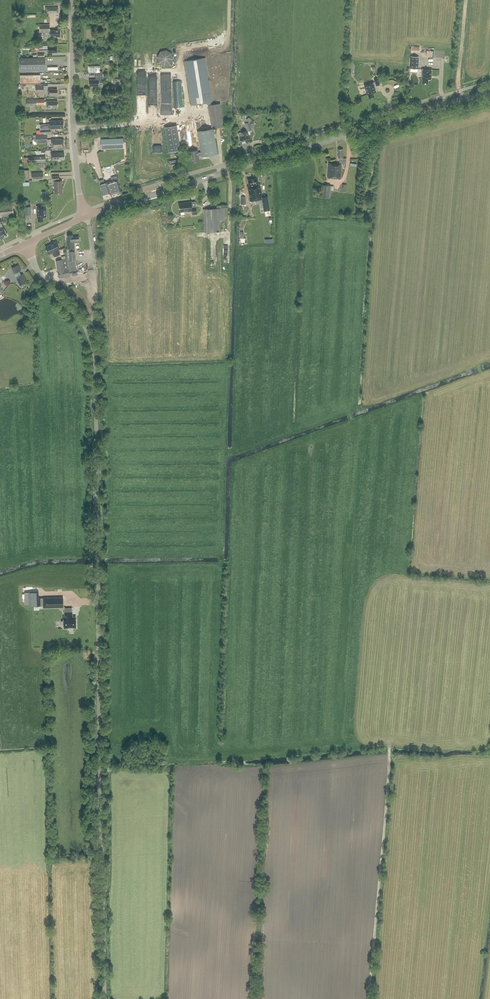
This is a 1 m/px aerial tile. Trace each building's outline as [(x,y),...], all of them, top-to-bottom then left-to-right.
[(45,32),(45,41),(57,37),(61,37),(61,30),(51,30),(51,24),(40,24),(40,32),(45,32)] [(176,62),(171,48),(157,53),(162,67),(176,62)] [(411,57),(410,69),(418,69),(419,57),(411,57)] [(20,58),(20,71),(46,70),(45,58),(20,58)] [(207,106),(208,106),(212,128),(224,127),(220,104),(211,105),(211,102),(212,102),(205,58),(185,61),(191,105),(207,103),(207,106)] [(100,71),(100,66),(100,65),(88,65),(88,66),(88,73),(96,73),(96,80),(90,80),(90,86),(99,86),(99,83),(103,83),(103,71),(100,71)] [(432,80),(432,70),(422,69),(422,79),(422,84),(428,84),(428,80),(432,80)] [(21,83),(41,83),(41,75),(20,75),(21,83)] [(380,85),(378,79),(374,80),(375,82),(374,83),(374,82),(364,84),(367,95),(368,95),(369,99),(375,97),(374,93),(376,92),(375,86),(376,86),(380,85)] [(182,80),(175,81),(176,107),(184,106),(182,80)] [(36,86),(36,92),(44,92),(44,93),(48,93),(48,95),(52,95),(57,95),(57,89),(53,89),(48,89),(48,86),(43,86),(38,86),(36,86)] [(45,99),(26,100),(26,105),(37,104),(37,105),(46,105),(47,108),(54,108),(54,107),(57,107),(57,101),(54,101),(46,101),(46,102),(45,102),(45,99)] [(50,126),(41,126),(41,134),(51,133),(51,129),(63,128),(63,125),(64,124),(64,121),(63,121),(50,121),(50,126)] [(169,152),(181,150),(177,125),(165,127),(169,152)] [(199,161),(199,156),(202,156),(217,154),(213,128),(198,131),(201,152),(198,153),(198,150),(190,152),(191,162),(199,161)] [(250,142),(247,131),(238,133),(239,137),(241,144),(250,142)] [(47,134),(36,135),(37,142),(37,143),(48,143),(47,134)] [(101,139),(101,149),(124,148),(123,138),(101,139)] [(61,140),(61,139),(52,139),(52,149),(59,148),(64,147),(64,140),(61,140)] [(346,164),(346,158),(343,158),(343,149),(338,149),(338,159),(340,159),(339,164),(329,163),(328,178),(341,179),(342,164),(346,164)] [(59,181),(59,180),(59,176),(52,176),(52,180),(54,180),(55,181),(54,181),(55,193),(63,193),(62,181),(59,181)] [(121,192),(118,179),(116,176),(111,178),(112,181),(105,183),(104,180),(99,181),(102,195),(110,193),(110,195),(121,192)] [(259,184),(258,178),(248,180),(249,186),(248,186),(250,202),(262,199),(264,211),(270,210),(268,198),(263,199),(260,184),(259,184)] [(192,207),(191,202),(186,202),(186,203),(179,204),(180,212),(192,211),(193,215),(197,214),(196,207),(192,207)] [(13,205),(0,207),(0,217),(14,215),(13,205)] [(37,218),(38,218),(38,221),(43,221),(43,217),(47,217),(46,206),(37,206),(37,218)] [(219,209),(221,209),(221,206),(217,206),(217,209),(203,210),(205,232),(220,231),(219,209)] [(67,249),(68,261),(76,260),(74,243),(79,242),(79,237),(73,237),(73,235),(67,235),(68,241),(67,241),(68,249),(67,249)] [(60,254),(59,250),(56,242),(52,244),(46,247),(49,254),(53,253),(54,257),(60,254)] [(67,261),(67,260),(67,259),(66,259),(62,260),(56,261),(59,278),(70,276),(67,261)] [(69,271),(77,270),(75,261),(68,262),(69,271)] [(21,275),(20,271),(21,270),(19,265),(11,268),(20,286),(27,282),(23,274),(21,275)] [(43,606),(43,608),(64,607),(63,597),(43,597),(43,598),(39,598),(39,592),(25,592),(25,604),(29,604),(29,606),(43,606)] [(73,616),(73,612),(64,612),(65,617),(64,617),(64,621),(61,621),(61,627),(64,627),(64,628),(69,628),(69,629),(74,629),(74,628),(76,628),(76,616),(73,616)]
